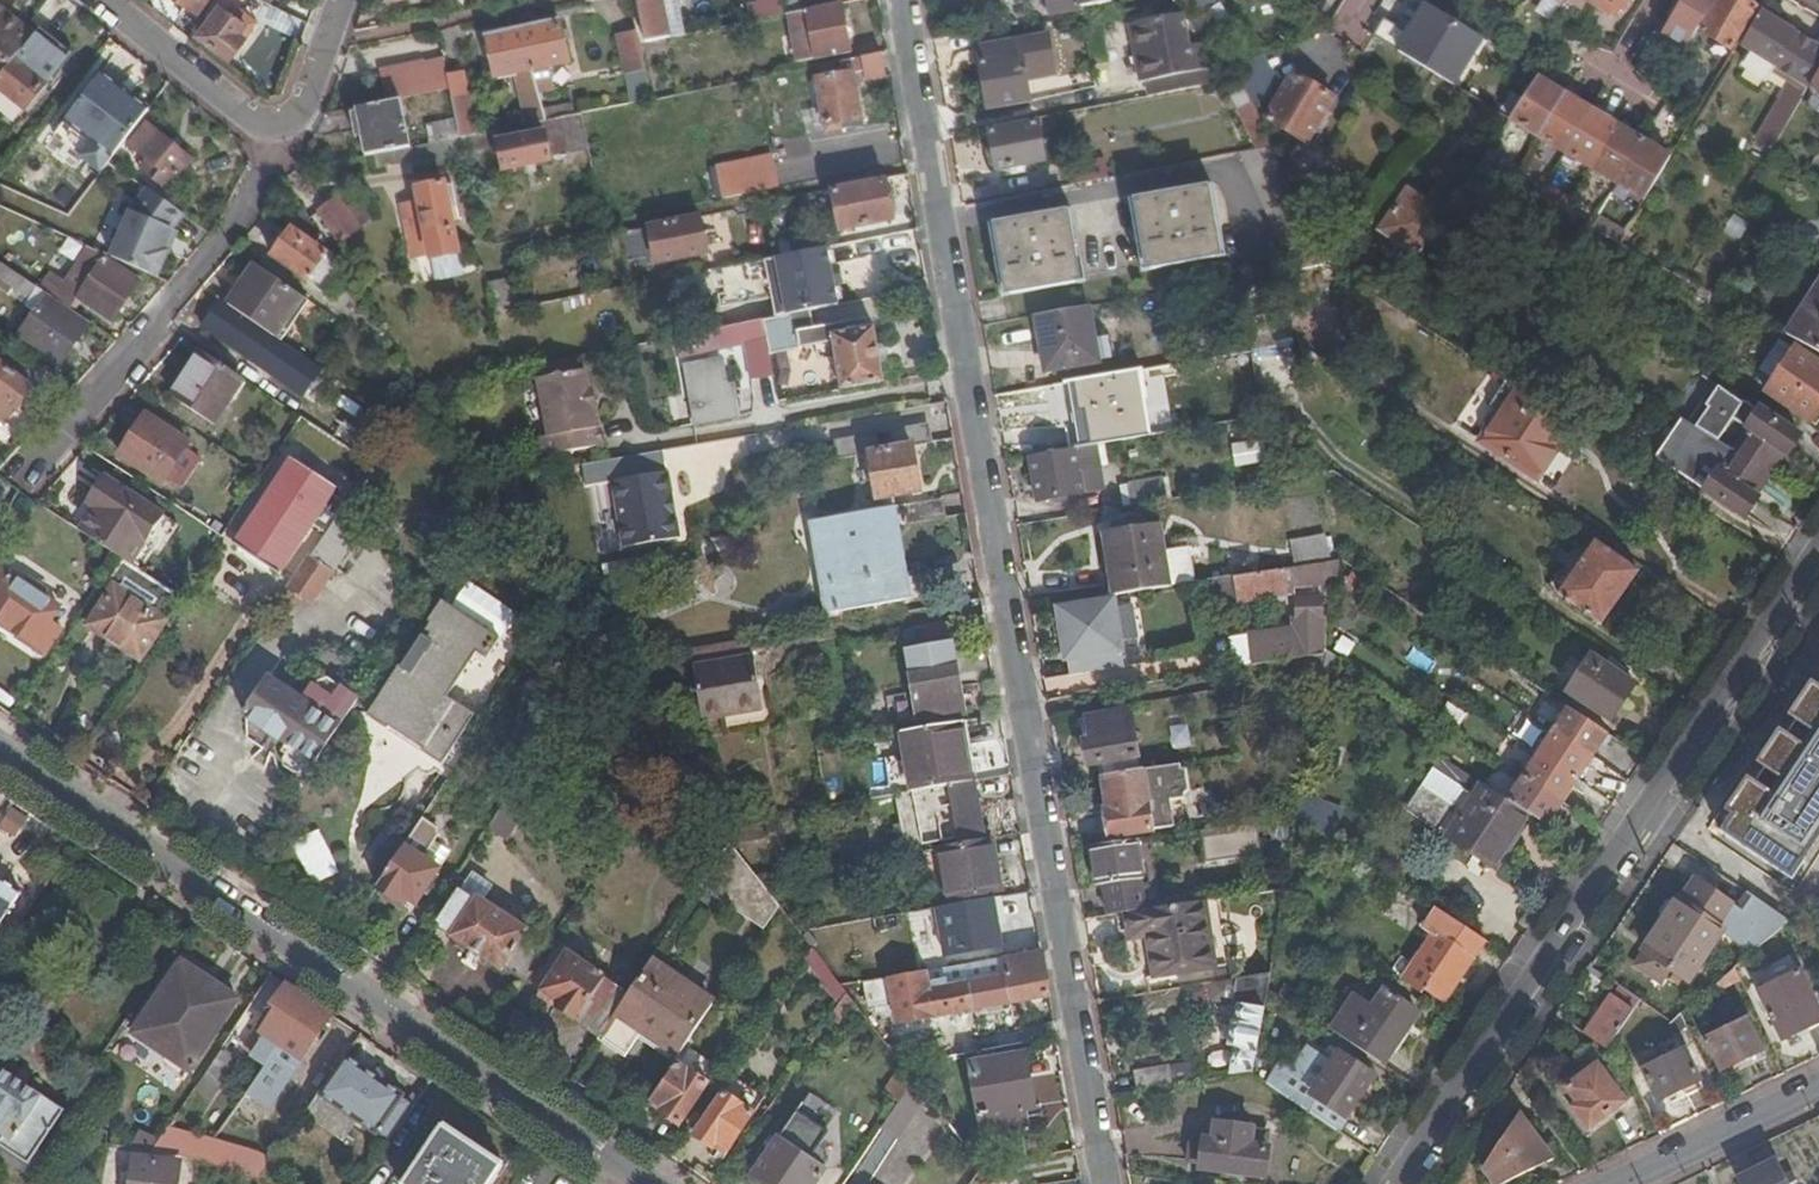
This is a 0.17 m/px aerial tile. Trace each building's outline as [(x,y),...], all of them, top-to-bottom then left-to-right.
[(199,11),(207,0),(181,0),(199,11)] [(220,2),(197,32),(228,56),(244,36),(237,31),(244,21),(228,8),(234,0),(217,0),(220,2)] [(646,43),(675,37),(667,0),(638,0),(646,43)] [(679,0),(667,0),(675,37),(686,34),(679,0)] [(750,2),(753,20),(786,14),(783,0),(760,0),(750,2)] [(786,14),(788,13),(806,10),(804,0),(783,0),(786,14)] [(1191,1),(1197,10),(1214,0),(1190,0),(1191,1)] [(1589,2),(1616,20),(1630,0),(1590,0),(1589,2)] [(1687,49),(1717,0),(1686,0),(1664,35),(1687,49)] [(1738,0),(1721,0),(1701,34),(1732,53),(1756,11),(1738,0)] [(1486,39),(1427,2),(1396,51),(1456,88),(1486,39)] [(851,51),(843,4),(806,10),(788,13),(798,62),(851,51)] [(0,6),(0,76),(31,38),(3,15),(6,10),(0,6)] [(34,33),(6,10),(3,15),(31,38),(34,33)] [(1146,80),(1149,96),(1208,85),(1200,42),(1187,45),(1181,13),(1134,21),(1141,54),(1134,56),(1139,82),(1146,80)] [(1818,73),(1818,49),(1765,15),(1744,50),(1753,56),(1746,67),(1766,82),(1774,69),(1793,81),(1808,91),(1818,73)] [(1128,23),(1134,56),(1141,54),(1134,21),(1128,23)] [(562,22),(525,29),(534,69),(550,65),(570,60),(562,22)] [(40,26),(34,33),(31,38),(0,76),(0,88),(26,109),(72,51),(40,26)] [(534,69),(525,29),(488,37),(496,76),(519,71),(521,83),(524,83),(528,102),(530,102),(534,121),(543,120),(546,119),(539,89),(534,69)] [(645,69),(638,30),(619,34),(627,72),(645,69)] [(975,48),(988,110),(1029,102),(1026,84),(1032,83),(1031,78),(1053,75),(1045,35),(975,48)] [(410,91),(400,43),(358,50),(368,99),(410,91)] [(882,55),(844,63),(846,73),(817,78),(825,125),(826,125),(827,130),(836,128),(834,123),(861,119),(855,82),(854,75),(865,73),(866,80),(885,77),(882,55)] [(1284,82),(1267,55),(1238,74),(1241,78),(1242,80),(1251,102),(1254,106),(1273,94),(1271,91),(1284,82)] [(550,65),(534,69),(539,89),(554,87),(550,65)] [(115,154),(152,105),(103,68),(78,102),(106,124),(96,140),(115,154)] [(1538,78),(1524,68),(1507,93),(1522,103),(1538,78)] [(447,76),(450,88),(456,119),(458,131),(475,127),(464,73),(447,76)] [(855,82),(866,80),(865,73),(854,75),(855,82)] [(1333,98),(1293,73),(1266,118),(1307,144),(1333,98)] [(1522,103),(1510,120),(1568,155),(1646,201),(1672,159),(1642,141),(1538,78),(1522,103)] [(1251,102),(1242,80),(1228,86),(1239,108),(1251,102)] [(1793,81),(1785,93),(1790,96),(1794,91),(1804,98),(1808,91),(1793,81)] [(1785,93),(1757,141),(1758,143),(1772,152),(1804,98),(1794,91),(1790,96),(1785,93)] [(360,137),(364,155),(376,153),(409,146),(400,98),(355,107),(355,110),(360,137)] [(1239,108),(1258,148),(1272,146),(1254,106),(1251,102),(1239,108)] [(349,111),(354,138),(360,137),(355,110),(349,111)] [(589,147),(582,112),(546,119),(543,120),(546,132),(519,137),(498,141),(503,170),(552,160),(550,155),(589,147)] [(425,124),(429,142),(454,138),(459,137),(458,131),(456,119),(425,124)] [(834,123),(836,128),(861,124),(861,119),(834,123)] [(543,120),(534,121),(517,125),(519,137),(546,132),(543,120)] [(1037,122),(990,130),(996,170),(1044,162),(1037,122)] [(147,123),(139,134),(149,143),(140,153),(162,171),(166,167),(178,176),(191,159),(147,123)] [(454,138),(456,149),(498,141),(496,129),(459,137),(454,138)] [(409,146),(376,153),(378,163),(406,158),(407,160),(457,151),(456,149),(454,138),(429,142),(409,146)] [(1772,152),(1758,143),(1753,151),(1766,161),(1772,152)] [(1239,152),(1295,269),(1328,263),(1272,146),(1258,148),(1239,152)] [(1067,165),(1071,184),(1107,178),(1103,159),(1067,165)] [(109,162),(107,164),(126,176),(127,174),(109,162)] [(736,193),(773,187),(771,172),(734,177),(736,193)] [(833,191),(834,197),(841,228),(841,231),(892,221),(885,180),(833,191)] [(445,182),(418,187),(420,202),(401,206),(412,258),(431,255),(432,258),(460,253),(445,182)] [(1213,184),(1131,199),(1143,270),(1226,256),(1213,184)] [(148,189),(147,190),(131,209),(109,254),(145,271),(154,275),(166,252),(161,249),(172,230),(182,214),(148,190),(148,189)] [(1418,257),(1448,212),(1453,206),(1443,199),(1437,210),(1407,190),(1379,231),(1418,257)] [(360,227),(347,207),(340,197),(320,211),(341,241),(361,228),(360,227)] [(361,197),(347,207),(360,227),(376,217),(361,197)] [(841,228),(834,197),(824,199),(829,230),(841,228)] [(319,232),(304,209),(272,255),(336,298),(350,278),(336,257),(313,242),(319,232)] [(1085,281),(1072,209),(989,224),(1002,295),(1085,281)] [(707,252),(699,215),(648,225),(655,262),(707,252)] [(161,249),(166,252),(177,233),(172,230),(161,249)] [(107,254),(90,246),(74,272),(72,270),(66,279),(52,270),(41,288),(48,294),(71,309),(79,297),(113,321),(140,281),(140,280),(104,257),(107,254)] [(825,247),(780,256),(760,260),(771,318),(825,307),(836,304),(825,247)] [(109,254),(107,254),(104,257),(140,280),(145,271),(109,254)] [(456,272),(453,258),(420,264),(422,278),(456,272)] [(0,261),(0,276),(30,297),(38,287),(0,261)] [(305,295),(253,261),(228,304),(248,318),(276,336),(305,295)] [(495,312),(513,308),(506,279),(489,283),(495,312)] [(1787,335),(1818,353),(1818,286),(1787,335)] [(48,294),(41,288),(38,287),(30,297),(41,304),(47,295),(48,294)] [(47,295),(41,304),(20,336),(60,363),(87,323),(47,295)] [(1098,362),(1089,306),(1036,315),(1045,370),(1098,362)] [(825,307),(771,318),(764,319),(767,338),(769,348),(831,336),(830,335),(829,328),(825,307)] [(276,336),(248,318),(246,326),(215,309),(204,331),(268,366),(272,356),(288,364),(296,351),(276,336)] [(1253,351),(1295,344),(1289,310),(1247,317),(1253,351)] [(701,350),(767,338),(764,319),(697,332),(701,350)] [(829,328),(830,335),(874,326),(873,319),(829,328)] [(874,326),(830,335),(831,336),(840,389),(884,381),(874,326)] [(1773,380),(1794,350),(1779,341),(1759,372),(1773,380)] [(1300,378),(1295,344),(1253,351),(1258,386),(1300,378)] [(1810,422),(1818,409),(1818,364),(1795,348),(1794,350),(1773,380),(1765,392),(1810,422)] [(214,422),(243,377),(200,349),(171,395),(214,422)] [(768,375),(763,349),(748,352),(753,379),(768,375)] [(576,369),(573,356),(545,362),(548,375),(541,376),(552,434),(543,435),(547,454),(604,443),(601,425),(597,425),(594,407),(597,406),(594,388),(586,388),(583,368),(576,369)] [(696,423),(738,416),(732,384),(726,385),(720,359),(685,365),(696,423)] [(33,387),(0,363),(0,419),(6,424),(33,387)] [(1145,394),(1141,370),(1053,385),(1060,426),(1063,426),(1067,449),(1094,444),(1149,436),(1142,396),(1145,394)] [(1563,451),(1578,428),(1507,381),(1493,403),(1504,411),(1483,442),(1506,458),(1504,460),(1508,462),(1512,457),(1538,474),(1557,447),(1563,451)] [(1743,459),(1770,476),(1785,454),(1788,455),(1801,436),(1758,407),(1757,411),(1742,401),(1741,403),(1713,385),(1687,424),(1743,459)] [(1810,422),(1816,426),(1818,421),(1818,409),(1810,422)] [(188,441),(146,413),(119,454),(162,481),(188,441)] [(1756,496),(1770,476),(1743,459),(1687,424),(1683,422),(1672,440),(1668,438),(1654,458),(1684,477),(1745,518),(1759,498),(1756,496)] [(933,441),(931,424),(926,424),(925,423),(896,428),(899,446),(894,447),(877,450),(869,452),(877,498),(920,491),(912,445),(933,441)] [(835,457),(869,452),(877,450),(874,432),(832,439),(835,457)] [(1269,458),(1265,438),(1232,443),(1236,463),(1269,458)] [(1067,449),(1030,455),(1038,499),(1082,492),(1078,469),(1098,466),(1094,444),(1067,449)] [(672,502),(663,450),(599,461),(581,464),(586,493),(613,488),(623,553),(679,543),(675,519),(672,519),(669,503),(672,502)] [(288,463),(335,493),(339,488),(293,457),(288,463)] [(1272,462),(1245,467),(1248,484),(1274,479),(1272,462)] [(326,532),(335,519),(346,501),(335,493),(288,463),(236,545),(281,573),(313,524),(326,532)] [(69,523),(81,530),(96,509),(88,504),(106,476),(102,473),(69,523)] [(81,530),(124,559),(131,563),(164,513),(106,476),(88,504),(96,509),(81,530)] [(1133,504),(1163,499),(1159,478),(1130,483),(1133,504)] [(881,508),(817,520),(821,538),(881,527),(884,527),(881,509),(881,508)] [(131,563),(141,570),(160,540),(166,543),(178,523),(164,513),(131,563)] [(310,554),(334,570),(357,533),(335,519),(326,532),(310,554)] [(1114,595),(1169,586),(1158,524),(1105,533),(1112,576),(1114,595)] [(881,527),(821,538),(833,610),(897,599),(884,527),(881,527)] [(1640,571),(1597,540),(1558,593),(1602,624),(1640,571)] [(310,554),(289,586),(313,602),(334,570),(310,554)] [(1339,573),(1341,558),(1301,564),(1302,579),(1339,573)] [(87,625),(141,661),(176,606),(182,597),(174,591),(141,570),(131,563),(124,559),(108,581),(114,585),(87,625)] [(1301,564),(1290,566),(1215,578),(1219,603),(1286,592),(1284,581),(1302,579),(1301,564)] [(0,567),(0,621),(44,651),(59,628),(49,620),(59,606),(43,595),(47,589),(29,578),(26,583),(0,567)] [(1308,646),(1321,645),(1321,595),(1296,594),(1296,645),(1308,646)] [(1068,674),(1122,666),(1120,651),(1122,650),(1114,595),(1054,604),(1063,660),(1066,659),(1068,674)] [(500,637),(442,598),(427,621),(430,623),(368,716),(387,729),(390,725),(423,748),(421,751),(442,765),(476,713),(449,695),(477,652),(486,659),(500,637)] [(764,708),(752,638),(691,648),(704,718),(764,708)] [(1259,661),(1289,655),(1289,646),(1294,646),(1293,638),(1263,645),(1265,652),(1259,653),(1259,661)] [(951,640),(905,648),(918,716),(963,708),(951,640)] [(1289,655),(1298,653),(1307,652),(1308,646),(1296,645),(1294,646),(1289,646),(1289,655)] [(1518,657),(1502,646),(1494,658),(1511,669),(1518,657)] [(1295,671),(1320,676),(1325,649),(1321,649),(1307,652),(1298,653),(1295,671)] [(1635,683),(1592,655),(1568,692),(1610,719),(1635,683)] [(305,766),(312,769),(356,704),(323,682),(311,686),(302,700),(269,678),(265,685),(252,705),(246,715),(286,743),(282,750),(286,753),(283,759),(286,767),(294,772),(301,771),(305,766)] [(245,699),(252,705),(265,685),(257,680),(245,699)] [(1803,863),(1801,862),(1818,835),(1818,685),(1817,688),(1810,683),(1729,804),(1721,816),(1713,828),(1719,832),(1792,880),(1803,863)] [(1594,757),(1609,734),(1564,704),(1560,710),(1565,713),(1553,730),(1594,757)] [(1102,762),(1103,774),(1137,769),(1134,756),(1136,755),(1128,709),(1087,717),(1091,738),(1085,740),(1088,764),(1102,762)] [(961,722),(901,732),(912,790),(954,783),(970,779),(961,722)] [(1578,779),(1594,757),(1553,730),(1548,727),(1544,731),(1549,735),(1537,753),(1578,779)] [(1563,802),(1578,779),(1537,753),(1532,749),(1529,754),(1534,758),(1522,776),(1563,802)] [(1137,769),(1103,774),(1108,808),(1105,808),(1109,835),(1173,823),(1169,798),(1182,796),(1182,791),(1186,786),(1184,770),(1179,767),(1178,761),(1137,769)] [(505,800),(518,809),(522,811),(543,778),(527,767),(505,800)] [(1547,826),(1563,802),(1522,776),(1517,772),(1514,777),(1518,781),(1507,799),(1529,814),(1547,826)] [(1508,847),(1529,814),(1507,799),(1470,775),(1448,808),(1459,816),(1446,835),(1474,853),(1487,833),(1508,847)] [(976,778),(970,779),(954,783),(964,842),(987,838),(976,778)] [(505,800),(490,823),(504,832),(518,809),(505,800)] [(1723,801),(1715,812),(1721,816),(1729,804),(1723,801)] [(1459,816),(1448,808),(1435,828),(1446,835),(1459,816)] [(1291,842),(1296,813),(1255,819),(1259,846),(1291,842)] [(764,835),(761,816),(735,820),(739,840),(764,835)] [(423,817),(377,887),(399,900),(403,894),(416,902),(450,851),(435,841),(439,834),(438,827),(423,817)] [(1259,846),(1255,819),(1247,820),(1196,829),(1201,860),(1260,851),(1259,846)] [(739,840),(735,820),(718,824),(729,840),(731,841),(739,840)] [(1494,867),(1508,847),(1487,833),(1474,853),(1494,867)] [(1103,885),(1107,914),(1114,912),(1127,911),(1145,908),(1135,838),(1089,845),(1096,885),(1103,885)] [(990,839),(925,851),(931,893),(949,891),(950,901),(999,892),(990,839)] [(770,892),(759,878),(731,841),(729,840),(695,892),(759,935),(780,904),(770,892)] [(474,870),(460,890),(469,897),(473,892),(484,899),(494,883),(474,870)] [(785,889),(783,873),(759,878),(770,892),(785,889)] [(3,920),(21,894),(0,879),(0,918),(3,920)] [(1695,881),(1680,902),(1694,911),(1709,890),(1695,881)] [(504,964),(526,980),(547,947),(526,933),(528,929),(486,900),(484,899),(473,892),(469,897),(460,890),(440,921),(454,930),(451,936),(501,969),(504,964)] [(1751,955),(1788,921),(1747,893),(1737,909),(1709,890),(1694,911),(1680,902),(1677,900),(1647,945),(1650,947),(1638,966),(1662,983),(1670,970),(1689,983),(1724,932),(1745,946),(1751,955)] [(993,896),(997,921),(1004,920),(1000,895),(993,896)] [(1000,942),(993,896),(938,907),(945,952),(1000,942)] [(1131,936),(1147,934),(1155,974),(1225,962),(1215,897),(1145,908),(1127,911),(1131,936)] [(1403,980),(1423,993),(1424,990),(1444,1002),(1485,940),(1437,909),(1423,929),(1433,936),(1403,980)] [(1816,936),(1804,909),(1788,921),(1800,945),(1816,936)] [(1114,912),(1119,938),(1131,936),(1127,911),(1114,912)] [(842,984),(813,948),(806,959),(839,1002),(847,991),(842,984)] [(1049,995),(1041,948),(1002,956),(1004,962),(1010,960),(1012,973),(1006,973),(1011,1001),(1049,995)] [(555,1007),(599,1036),(628,992),(568,952),(542,990),(558,1002),(555,1007)] [(1004,962),(1002,956),(965,963),(974,1008),(1011,1001),(1006,973),(1000,975),(997,963),(1004,962)] [(1010,960),(1004,962),(1006,973),(1012,973),(1010,960)] [(640,1035),(675,1059),(712,1004),(649,961),(628,992),(599,1036),(627,1055),(640,1035)] [(1006,973),(1004,962),(997,963),(1000,975),(1006,973)] [(974,1008),(965,963),(861,981),(866,1006),(894,1001),(898,1021),(950,1012),(974,1008)] [(153,1045),(199,975),(182,964),(135,1032),(153,1045)] [(1719,992),(1741,982),(1735,968),(1715,985),(1719,992)] [(1255,1057),(1266,985),(1269,970),(1235,976),(1231,1001),(1238,1001),(1235,1017),(1232,1017),(1229,1041),(1236,1042),(1230,1073),(1247,1070),(1250,1071),(1255,1057)] [(1759,991),(1782,1039),(1818,1022),(1818,1008),(1801,971),(1759,991)] [(237,1001),(199,975),(153,1045),(165,1055),(166,1065),(167,1068),(184,1080),(237,1001)] [(1235,976),(1212,980),(1209,997),(1231,1001),(1235,976)] [(310,1000),(286,984),(267,1014),(274,1019),(263,1035),(266,1037),(253,1055),(267,1065),(268,1064),(274,1057),(310,1000)] [(1585,1034),(1606,1049),(1640,1001),(1619,987),(1612,996),(1612,995),(1585,1034)] [(1332,1029),(1382,1063),(1417,1010),(1385,988),(1373,1007),(1355,996),(1332,1029)] [(554,1009),(555,1007),(558,1002),(542,990),(537,998),(554,1009)] [(865,1014),(847,991),(839,1002),(830,1017),(838,1023),(849,1006),(860,1018),(865,1014)] [(331,1015),(310,1000),(274,1057),(278,1058),(285,1049),(297,1056),(301,1059),(331,1015)] [(274,1019),(267,1014),(257,1031),(263,1035),(274,1019)] [(1666,1039),(1687,1028),(1680,1015),(1671,1023),(1661,1031),(1666,1039)] [(1747,1019),(1705,1039),(1721,1070),(1762,1050),(1747,1019)] [(624,1059),(627,1055),(599,1036),(596,1040),(624,1059)] [(268,1064),(284,1074),(296,1058),(297,1056),(285,1049),(278,1058),(274,1057),(268,1064)] [(1685,1049),(1644,1069),(1659,1100),(1700,1079),(1685,1049)] [(235,1060),(220,1050),(203,1077),(218,1087),(235,1060)] [(1271,1085),(1337,1129),(1374,1073),(1339,1050),(1314,1087),(1283,1066),(1271,1085)] [(1034,1106),(1025,1052),(970,1062),(982,1131),(1027,1124),(1024,1108),(1034,1106)] [(308,1110),(325,1117),(360,1065),(346,1055),(308,1110)] [(1250,1071),(1261,1079),(1269,1066),(1255,1057),(1250,1071)] [(1169,1063),(1172,1083),(1197,1079),(1193,1058),(1169,1063)] [(1132,1066),(1136,1090),(1172,1083),(1169,1063),(1168,1060),(1132,1066)] [(685,1062),(684,1064),(679,1061),(653,1099),(665,1107),(661,1112),(681,1125),(709,1082),(692,1070),(693,1068),(685,1062)] [(915,1078),(902,1063),(883,1092),(899,1101),(915,1078)] [(1599,1064),(1561,1092),(1587,1129),(1625,1102),(1599,1064)] [(339,1109),(388,1141),(415,1101),(360,1065),(325,1117),(332,1120),(339,1109)] [(0,1069),(0,1153),(13,1161),(16,1156),(27,1163),(63,1110),(0,1069)] [(898,1139),(927,1094),(915,1078),(899,1101),(881,1127),(898,1139)] [(752,1110),(753,1108),(745,1103),(743,1105),(725,1092),(695,1135),(715,1148),(719,1144),(730,1151),(756,1113),(752,1110)] [(1518,1113),(1481,1166),(1494,1183),(1502,1183),(1551,1159),(1518,1113)] [(1201,1163),(1200,1168),(1264,1176),(1269,1146),(1251,1144),(1253,1126),(1216,1122),(1214,1139),(1204,1139),(1203,1143),(1190,1142),(1188,1162),(1201,1163)] [(496,1169),(441,1131),(406,1183),(486,1183),(496,1169)] [(210,1140),(164,1135),(161,1139),(151,1155),(198,1159),(210,1140)] [(779,1135),(753,1173),(770,1183),(815,1183),(826,1167),(779,1135)] [(138,1136),(130,1149),(151,1155),(161,1139),(138,1136)] [(210,1140),(198,1159),(238,1172),(261,1179),(272,1163),(258,1152),(212,1140),(210,1140)] [(885,1164),(889,1166),(879,1182),(883,1183),(904,1183),(913,1168),(891,1155),(885,1164)] [(1736,1178),(1739,1183),(1790,1183),(1796,1181),(1793,1174),(1785,1178),(1776,1159),(1736,1178)] [(131,1183),(176,1183),(178,1165),(134,1160),(131,1183)] [(405,1182),(376,1165),(365,1183),(367,1183),(404,1183),(405,1182)]
